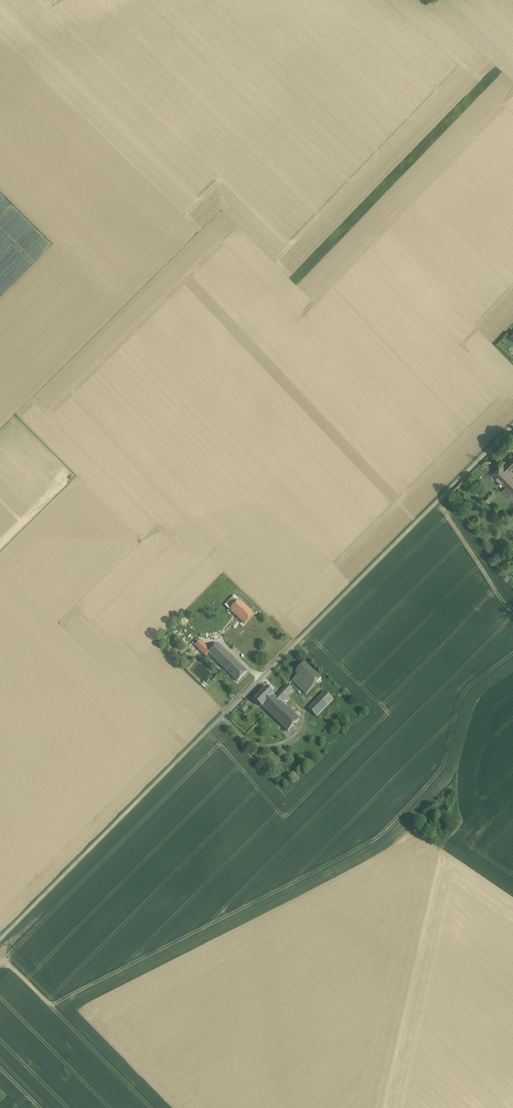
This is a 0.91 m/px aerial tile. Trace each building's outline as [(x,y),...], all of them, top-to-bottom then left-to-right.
[(506,462),(504,460),(503,462),(510,469),(512,466),(512,454),(506,462)] [(492,473),(502,483),(512,473),(512,472),(510,469),(503,462),(492,473)] [(502,483),(505,487),(511,493),(512,491),(512,473),(502,483)] [(511,493),(505,487),(501,490),(507,496),(511,493)] [(492,492),(485,499),(489,503),(496,496),(492,492)] [(255,614),(240,600),(230,610),(245,625),(255,614)] [(195,645),(195,646),(206,656),(208,653),(211,651),(200,640),(195,645)] [(232,657),(218,643),(211,651),(208,653),(226,670),(235,660),(232,657)] [(247,671),(235,660),(226,670),(238,681),(247,671)] [(321,678),(305,662),(295,672),(298,674),(312,688),(317,682),(321,678)] [(312,688),(298,674),(292,680),(306,694),(312,688)] [(288,684),(276,697),(281,701),(293,689),(288,684)] [(267,687),(255,700),(262,707),(263,707),(274,695),(275,695),(267,687)] [(325,691),(309,708),(317,716),(333,699),(325,691)] [(276,697),(274,695),(263,707),(288,731),(300,719),(281,701),(276,697)]
